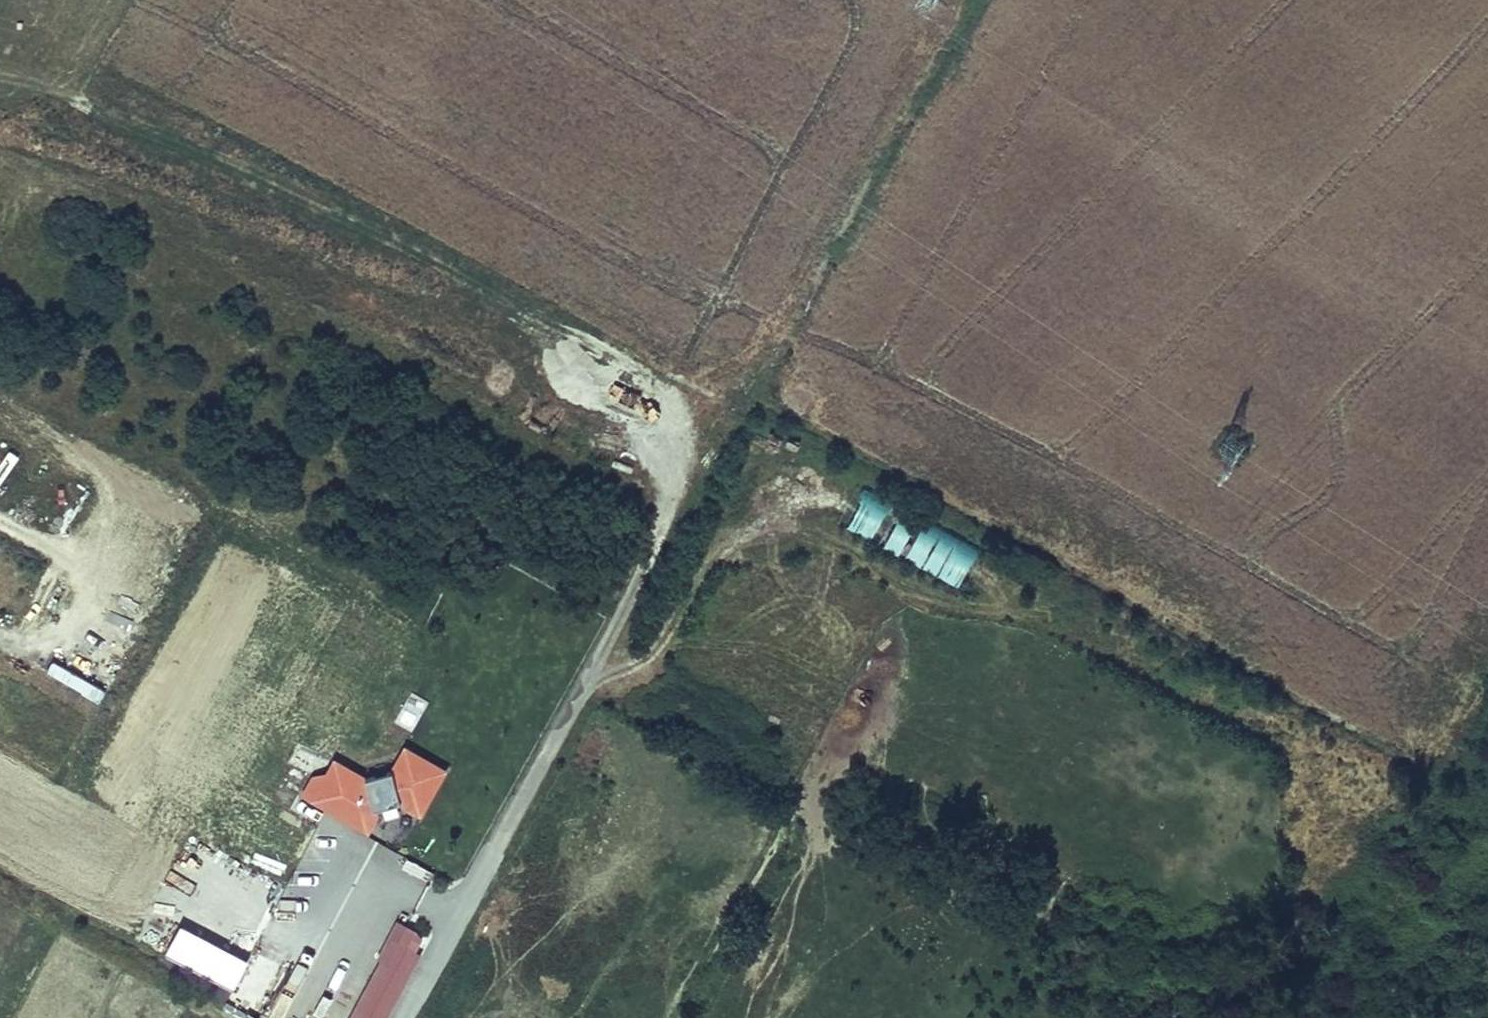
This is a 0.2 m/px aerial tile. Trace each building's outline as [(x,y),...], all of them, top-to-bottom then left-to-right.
[(839,528),(972,592),(991,553),(858,489),(839,528)] [(299,799),(372,834),(382,815),(395,821),(401,808),(425,819),(450,769),(404,746),(386,783),(334,758),(324,778),(312,772),(299,799)] [(426,935),(393,921),(351,1017),(390,1017),(426,935)]
